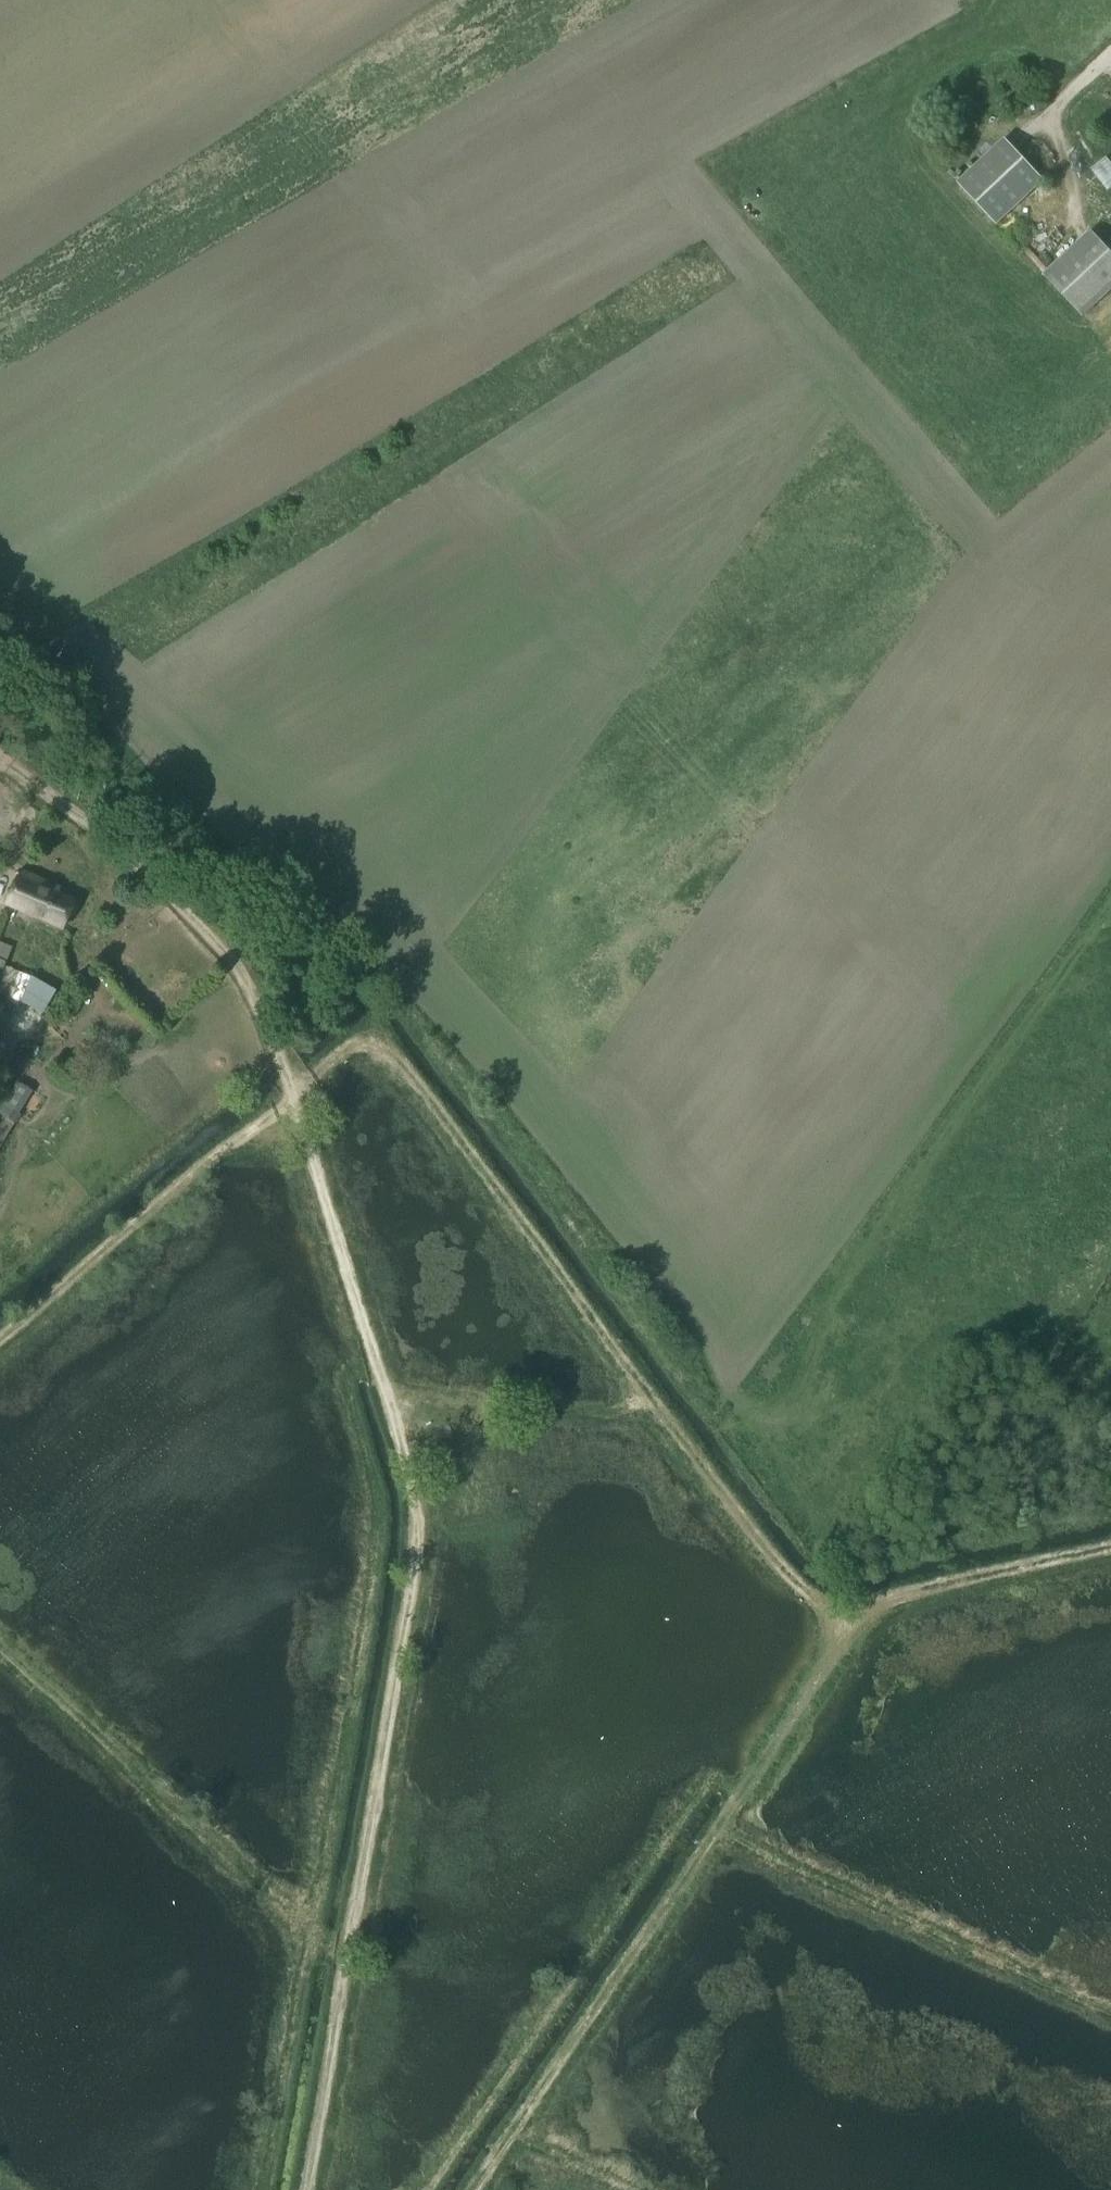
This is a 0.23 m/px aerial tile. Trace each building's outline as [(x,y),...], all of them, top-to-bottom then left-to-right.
[(1044,180),(1006,138),(958,183),(996,224),(1044,180)] [(1091,168),(1107,190),(1110,187),(1110,165),(1106,157),(1091,168)] [(1092,230),(1044,275),(1083,316),(1110,290),(1110,251),(1092,230)] [(17,875),(5,903),(61,928),(74,900),(56,892),(58,888),(19,871),(18,873),(16,872),(16,874),(17,875)] [(19,1002),(29,976),(3,966),(11,947),(0,943),(0,994),(19,1002)] [(15,1121),(0,1113),(0,1147),(15,1121)]
